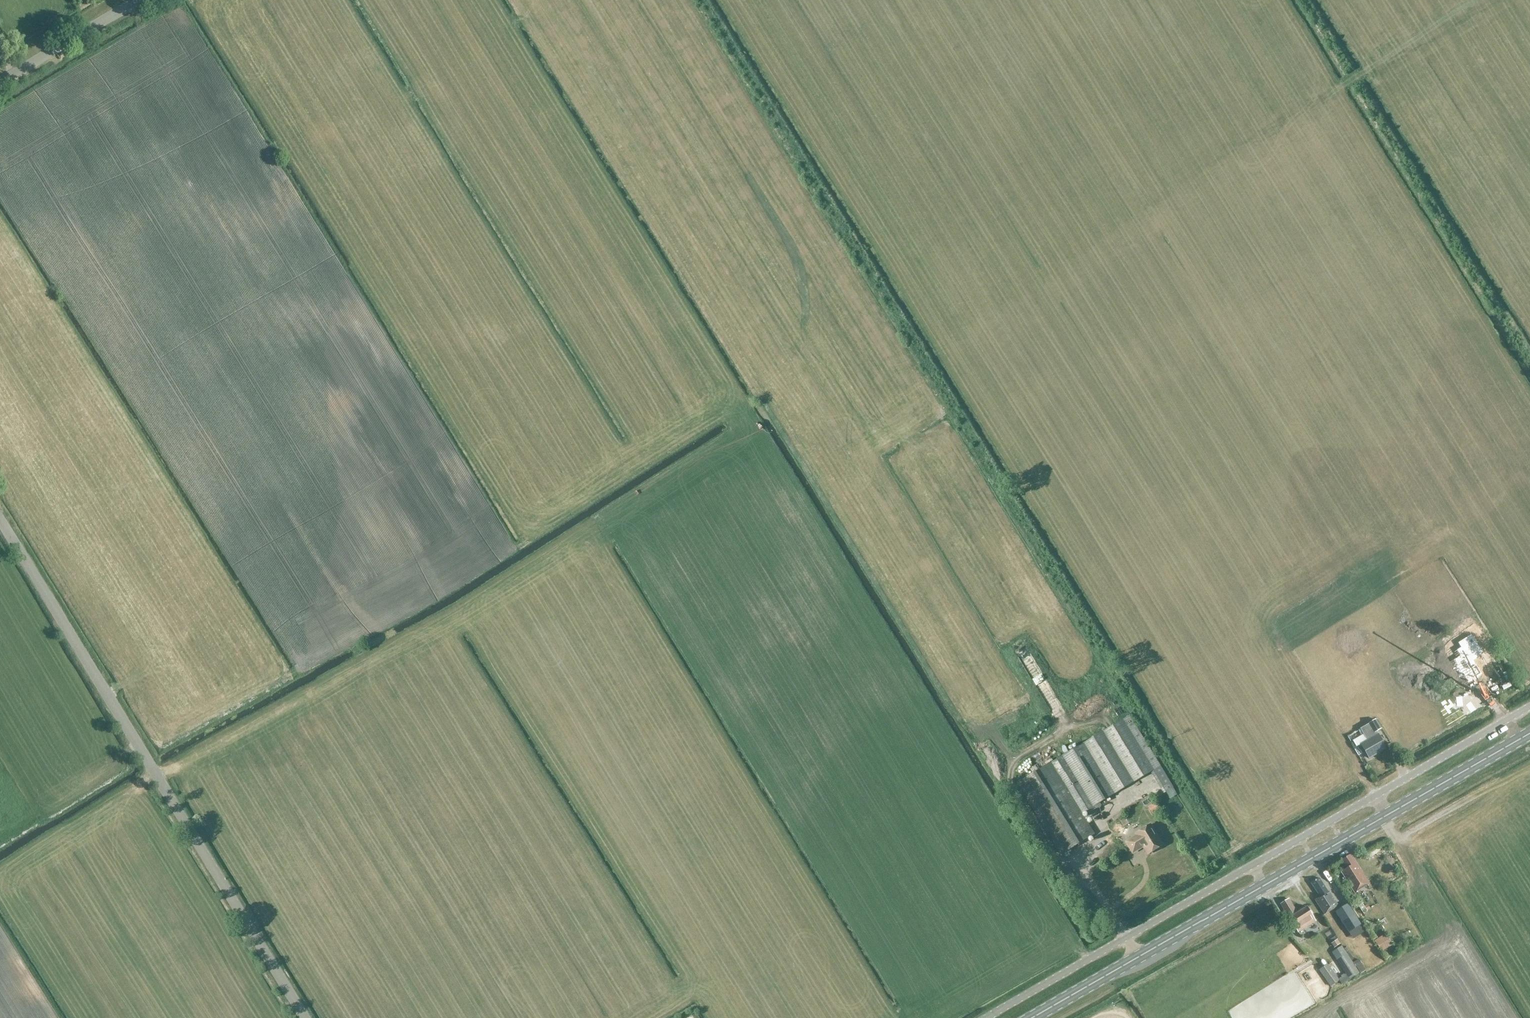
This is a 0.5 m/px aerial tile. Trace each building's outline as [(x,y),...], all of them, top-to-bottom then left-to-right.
[(1477,618),(1453,633),(1451,630),(1440,637),(1449,650),(1459,643),(1476,632),(1475,631),(1483,626),(1477,618)] [(1468,662),(1471,668),(1468,669),(1473,677),(1476,676),(1481,684),(1495,675),(1488,663),(1492,661),(1486,652),(1492,648),(1486,638),(1471,646),(1477,656),(1468,662)] [(1051,763),(1086,820),(1098,813),(1094,807),(1153,771),(1170,799),(1177,794),(1130,716),(1051,763)] [(1376,720),(1368,724),(1360,729),(1367,741),(1361,744),(1369,759),(1386,749),(1378,734),(1378,735),(1376,732),(1381,729),(1376,720)] [(1086,820),(1051,763),(1018,783),(1062,855),(1095,834),(1086,820)] [(1160,812),(1154,803),(1147,807),(1153,816),(1160,812)] [(1135,834),(1136,836),(1126,842),(1133,853),(1143,847),(1148,855),(1163,845),(1151,825),(1135,834)] [(1343,872),(1356,893),(1368,885),(1350,856),(1342,860),(1348,868),(1343,872)] [(1328,892),(1319,878),(1312,883),(1321,896),(1316,900),(1325,914),(1338,906),(1329,891),(1328,892)] [(1299,932),(1315,921),(1306,907),(1297,913),(1288,899),(1281,904),(1299,932)] [(1357,910),(1363,904),(1358,899),(1353,905),(1357,910)] [(1361,925),(1347,904),(1335,912),(1348,933),(1361,925)] [(1391,946),(1384,934),(1374,941),(1381,952),(1391,946)] [(1331,944),(1334,948),(1341,944),(1337,939),(1331,944)] [(1347,954),(1343,948),(1335,953),(1338,958),(1336,959),(1349,980),(1360,974),(1356,967),(1353,963),(1351,961),(1354,959),(1349,952),(1347,954)] [(1362,963),(1359,959),(1353,963),(1356,967),(1362,963)] [(1340,981),(1327,964),(1319,970),(1331,987),(1340,981)]
